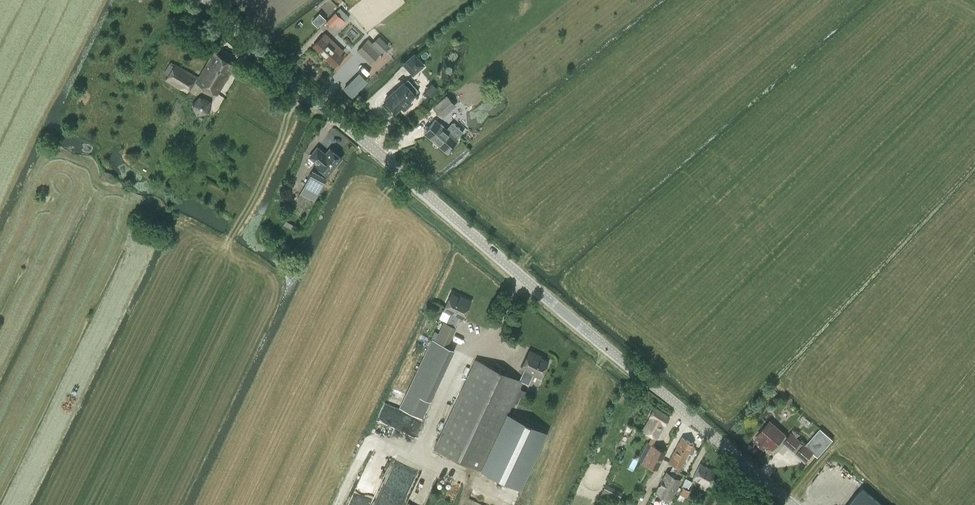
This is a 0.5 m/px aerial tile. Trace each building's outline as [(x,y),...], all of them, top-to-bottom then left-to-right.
[(346,19),(350,16),(341,6),(337,10),(346,19)] [(319,13),(312,21),(318,26),(325,19),(319,13)] [(335,13),(327,21),(332,26),(335,23),(340,27),(345,22),(335,13)] [(340,60),(337,57),(340,53),(343,50),(325,33),(313,46),(328,60),(334,66),(340,60)] [(368,39),(357,50),(371,63),(388,45),(379,36),(372,43),(368,39)] [(217,93),(235,63),(214,52),(199,78),(197,77),(197,78),(175,64),(166,80),(188,92),(194,81),(197,82),(217,93)] [(423,65),(414,55),(404,64),(413,74),(423,65)] [(344,87),(352,96),(369,80),(360,71),(344,87)] [(418,91),(408,79),(385,100),(395,112),(418,91)] [(218,110),(224,96),(218,93),(212,107),(218,110)] [(198,95),(192,108),(206,116),(213,103),(198,95)] [(453,104),(446,96),(434,107),(441,115),(453,104)] [(446,152),(457,139),(435,120),(423,133),(446,152)] [(310,156),(318,163),(317,164),(329,174),(341,158),(330,149),(325,154),(317,147),(310,156)] [(101,177),(110,182),(113,175),(103,171),(101,177)] [(318,176),(317,177),(310,173),(301,193),(315,200),(325,179),(318,176)] [(451,313),(441,334),(451,339),(456,328),(455,327),(460,317),(463,319),(471,301),(463,298),(462,299),(451,294),(444,310),(451,313)] [(430,400),(454,349),(432,339),(408,390),(430,400)] [(519,380),(522,381),(528,384),(533,373),(540,377),(548,361),(536,355),(537,354),(529,351),(522,366),(525,368),(519,380)] [(434,448),(481,470),(521,488),(547,432),(507,413),(522,381),(519,380),(476,359),(434,448)] [(664,425),(669,417),(655,408),(649,416),(650,416),(643,430),(652,435),(648,443),(647,443),(638,461),(656,469),(665,451),(652,445),(656,437),(663,424),(664,425)] [(783,443),(784,442),(783,442),(788,437),(770,421),(758,435),(759,434),(760,434),(755,440),(764,448),(768,443),(773,448),(778,442),(779,443),(781,444),(783,443)] [(805,461),(813,452),(791,433),(788,437),(783,442),(784,442),(792,450),(793,450),(796,453),(805,461)] [(689,451),(689,452),(692,454),(695,447),(692,446),(693,443),(682,437),(677,445),(689,451)] [(689,451),(677,445),(669,461),(676,465),(674,469),(678,472),(689,452),(689,451)] [(705,489),(715,471),(700,463),(693,478),(701,482),(699,486),(705,489)] [(374,504),(402,504),(413,477),(387,468),(374,504)] [(669,500),(680,479),(667,472),(656,493),(669,500)] [(682,488),(680,493),(687,496),(689,491),(687,490),(691,481),(686,478),(681,487),(683,487),(682,488)] [(621,494),(610,488),(611,486),(606,483),(602,491),(619,499),(621,494)] [(848,504),(883,504),(862,488),(848,504)]
